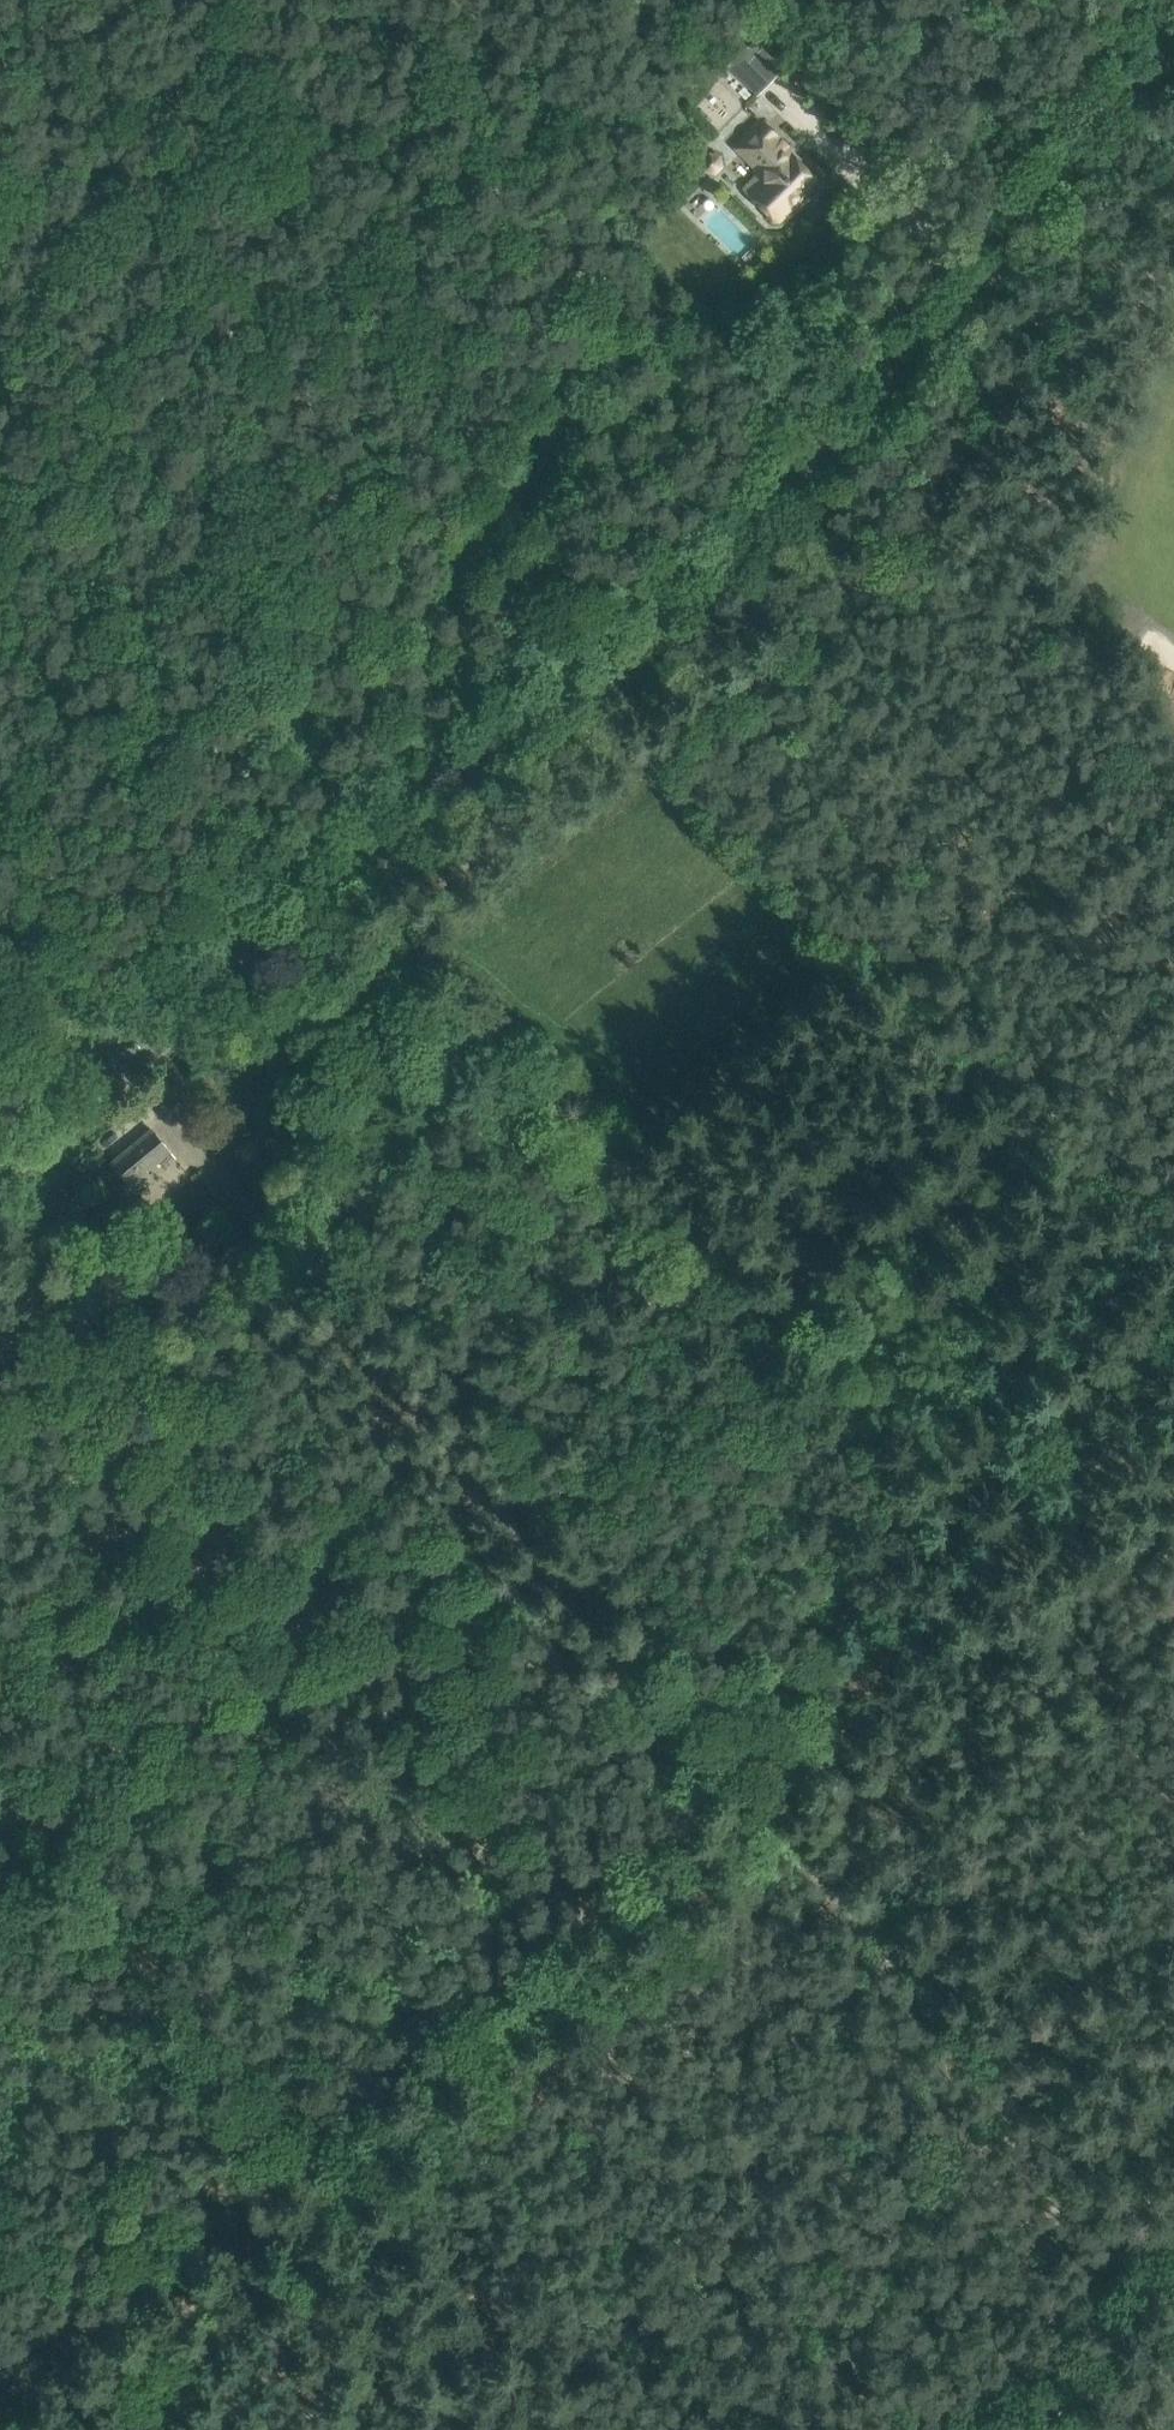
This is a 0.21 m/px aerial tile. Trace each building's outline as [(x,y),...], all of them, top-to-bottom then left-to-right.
[(755,42),(729,68),(758,97),(784,71),(755,42)] [(795,204),(801,198),(801,193),(816,178),(792,155),(792,151),(761,119),(744,136),(733,148),(754,168),(753,177),(743,186),(752,195),(767,210),(767,215),(773,220),(778,220),(784,215),(784,210),(790,203),(795,204)] [(704,158),(705,172),(713,175),(723,166),(720,154),(711,151),(704,158)] [(147,1169),(170,1150),(153,1129),(113,1162),(137,1192),(154,1178),(147,1169)]
